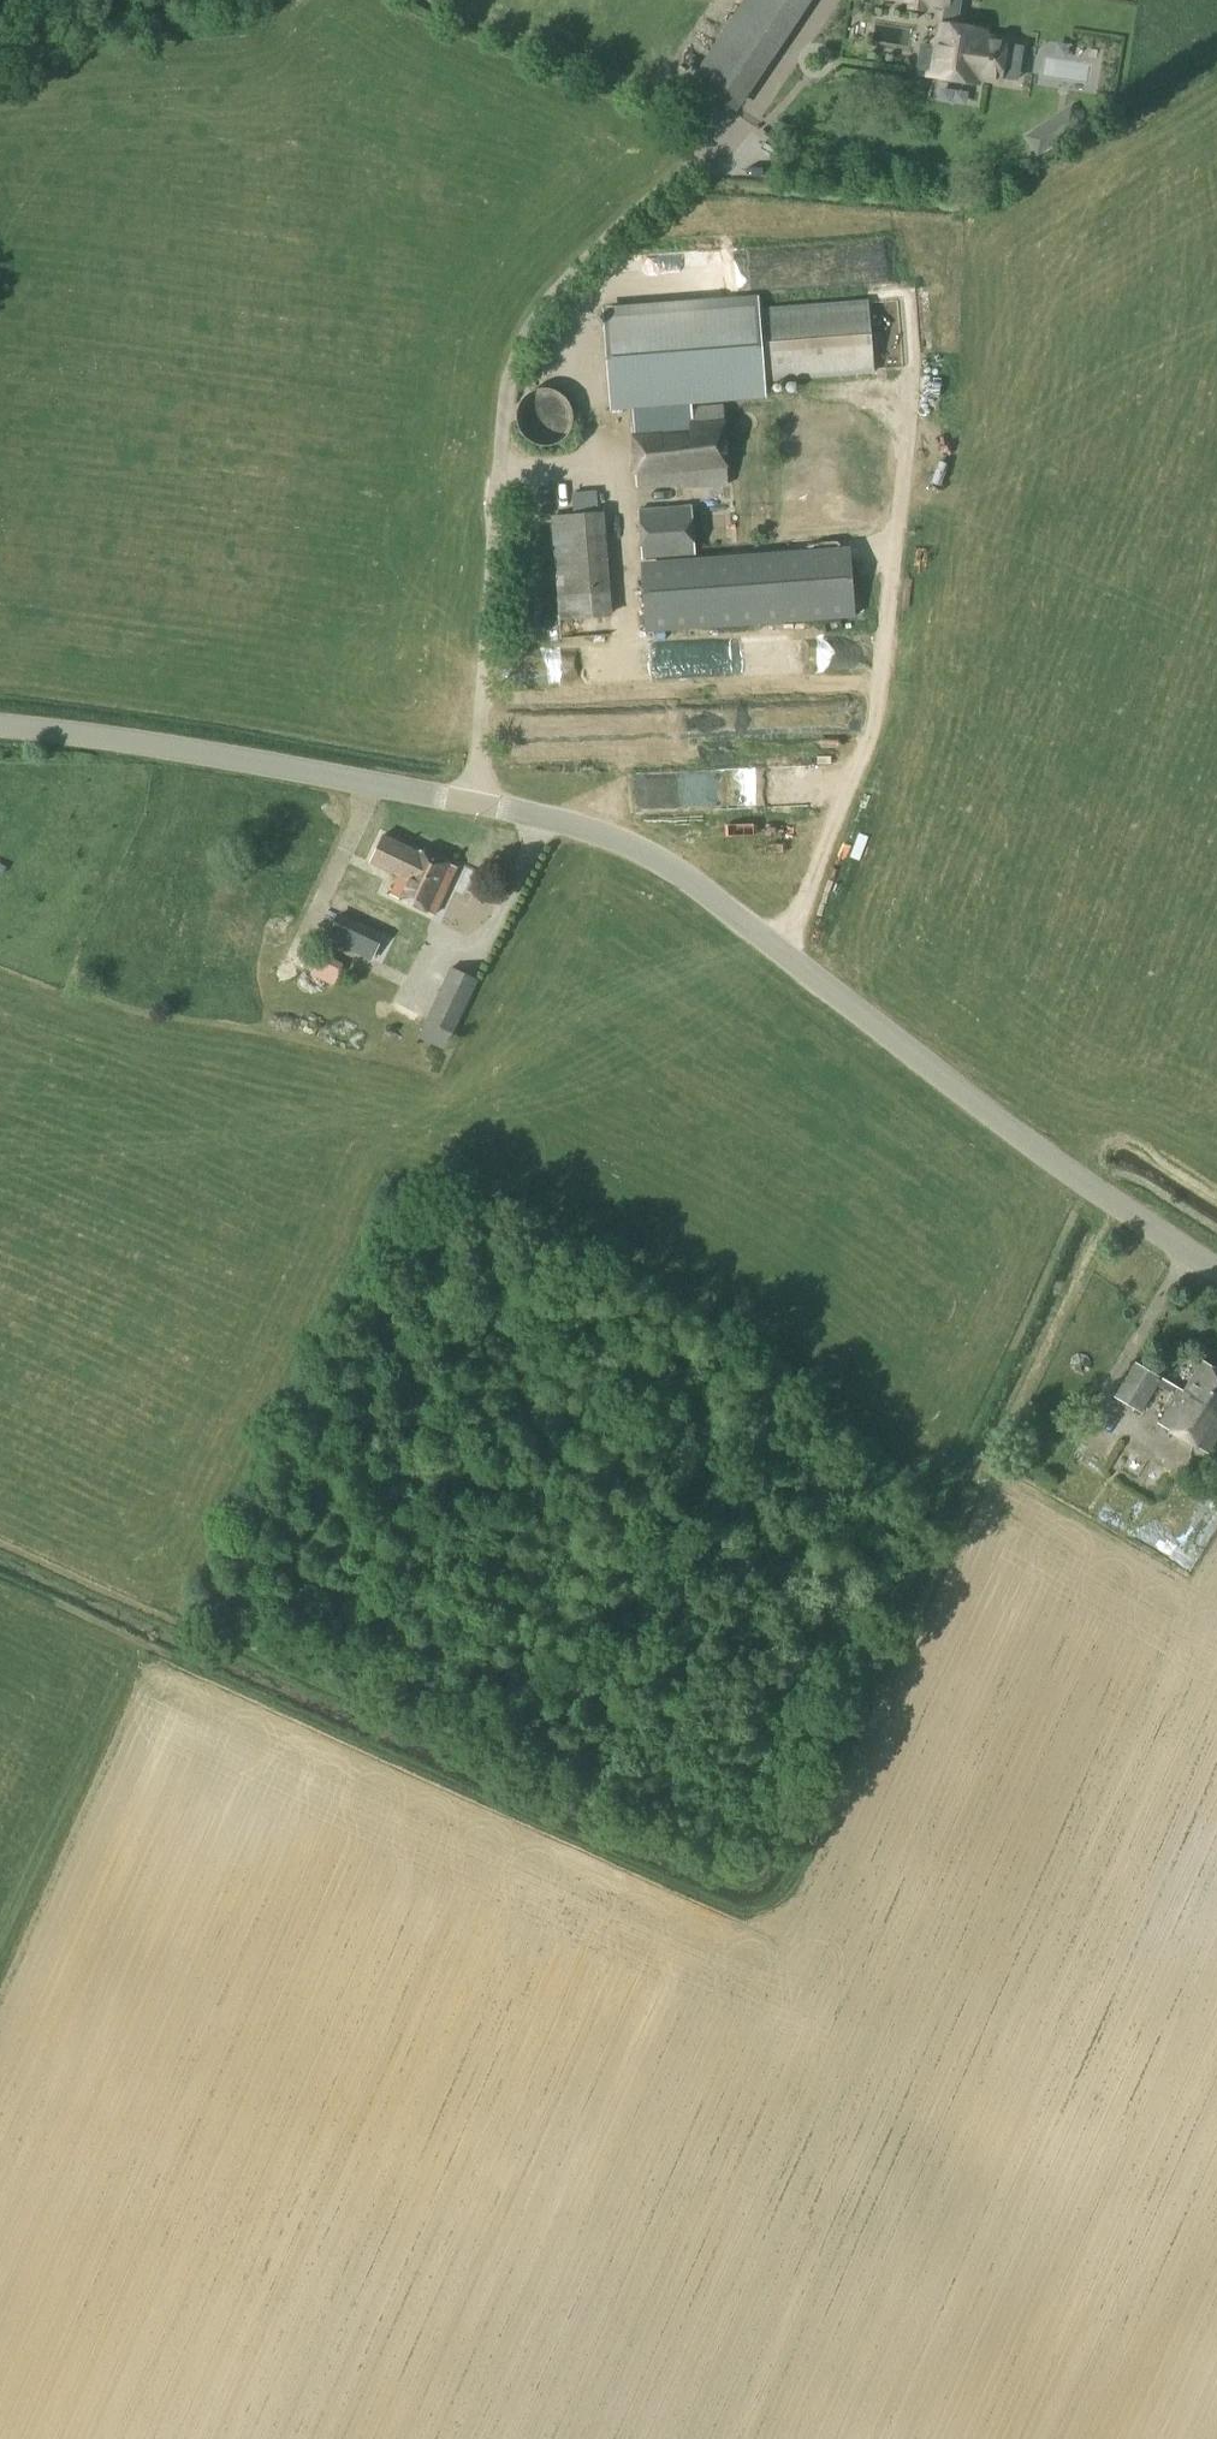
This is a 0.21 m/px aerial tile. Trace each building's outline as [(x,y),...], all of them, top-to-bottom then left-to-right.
[(792,28),(810,0),(751,0),(792,28)] [(885,1),(943,10),(941,27),(957,29),(961,0),(885,0),(885,1)] [(983,39),(984,33),(957,29),(941,27),(938,48),(933,47),(932,49),(919,47),(916,69),(929,71),(929,76),(977,82),(978,77),(1002,80),(1007,43),(983,39)] [(735,112),(765,68),(719,37),(689,81),(735,112)] [(1039,126),(1023,137),(1036,156),(1052,146),(1039,126)] [(764,271),(749,274),(752,294),(767,292),(764,271)] [(763,395),(763,380),(873,371),(868,304),(757,313),(756,303),(604,315),(611,405),(631,404),(650,403),(658,402),(659,419),(689,418),(688,401),(763,395)] [(542,446),(547,446),(552,445),(556,443),(561,441),(564,437),(567,433),(570,429),(571,425),(572,420),(572,415),(571,410),(569,405),(567,401),(563,397),(560,394),(556,392),(551,390),(546,389),(542,389),(537,390),(532,391),(528,393),(524,396),(521,400),(518,404),(516,408),(515,413),(515,418),(515,423),(516,427),(518,432),(521,436),(524,439),(528,442),(533,444),(537,446),(542,446)] [(651,420),(650,403),(631,404),(637,488),(681,485),(682,489),(727,486),(722,406),(690,408),(690,417),(651,420)] [(597,512),(595,491),(570,494),(571,514),(549,516),(558,621),(611,617),(602,512),(597,512)] [(640,560),(694,556),(690,506),(636,510),(640,560)] [(527,627),(552,627),(552,615),(527,615),(527,627)] [(733,642),(734,673),(746,673),(745,642),(733,642)] [(418,855),(382,838),(370,864),(399,878),(391,896),(433,915),(455,869),(419,853),(418,855)] [(338,913),(325,941),(360,957),(373,930),(338,913)] [(319,953),(309,975),(333,986),(343,964),(319,953)] [(452,1034),(477,980),(449,967),(424,1020),(452,1034)] [(1202,1361),(1184,1392),(1135,1363),(1115,1397),(1141,1412),(1157,1386),(1174,1396),(1158,1423),(1209,1454),(1216,1441),(1216,1370),(1202,1361)]
